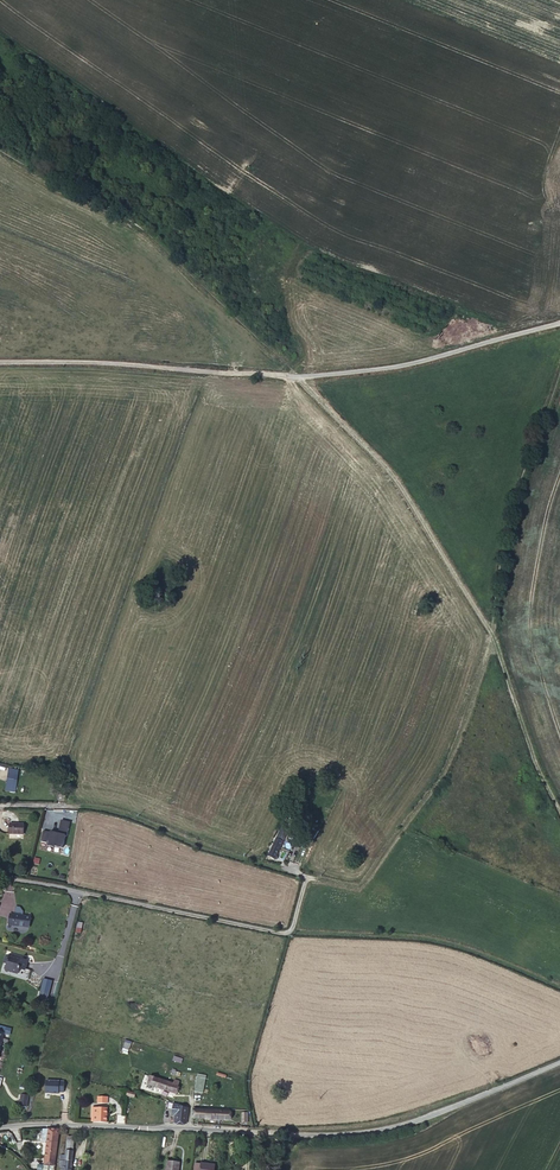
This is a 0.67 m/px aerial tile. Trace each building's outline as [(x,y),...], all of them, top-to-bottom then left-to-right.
[(13,786),(14,781),(7,780),(5,789),(15,791),(16,786),(13,786)] [(40,842),(63,847),(68,820),(60,818),(57,831),(43,828),(40,842)] [(24,825),(9,824),(9,834),(24,834),(24,825)] [(286,835),(279,832),(269,852),(275,856),(286,835)] [(14,914),(10,914),(8,924),(11,924),(13,925),(18,926),(29,927),(31,917),(29,917),(21,915),(21,913),(15,912),(14,914)] [(22,958),(9,954),(9,957),(6,964),(5,970),(11,971),(18,973),(18,972),(19,969),(20,969),(20,967),(25,969),(27,960),(22,958)] [(122,1051),(127,1053),(131,1041),(125,1039),(122,1051)] [(172,1080),(153,1073),(149,1083),(177,1091),(181,1077),(174,1075),(172,1080)] [(196,1073),(194,1091),(203,1092),(206,1074),(196,1073)] [(21,1095),(19,1106),(27,1107),(28,1096),(21,1095)] [(191,1102),(173,1098),(171,1108),(175,1109),(173,1121),(187,1123),(191,1104),(191,1102)] [(94,1105),(93,1121),(108,1122),(109,1106),(94,1105)] [(223,1110),(223,1108),(215,1107),(215,1110),(200,1109),(199,1117),(231,1118),(232,1110),(223,1110)] [(55,1129),(41,1129),(40,1141),(46,1142),(44,1161),(48,1161),(48,1166),(52,1167),(55,1129)] [(72,1132),(65,1131),(61,1169),(68,1169),(72,1132)] [(225,1144),(212,1142),(212,1150),(223,1151),(225,1144)] [(189,1158),(187,1169),(201,1169),(202,1160),(189,1158)] [(179,1160),(165,1159),(165,1169),(179,1169),(179,1160)]
